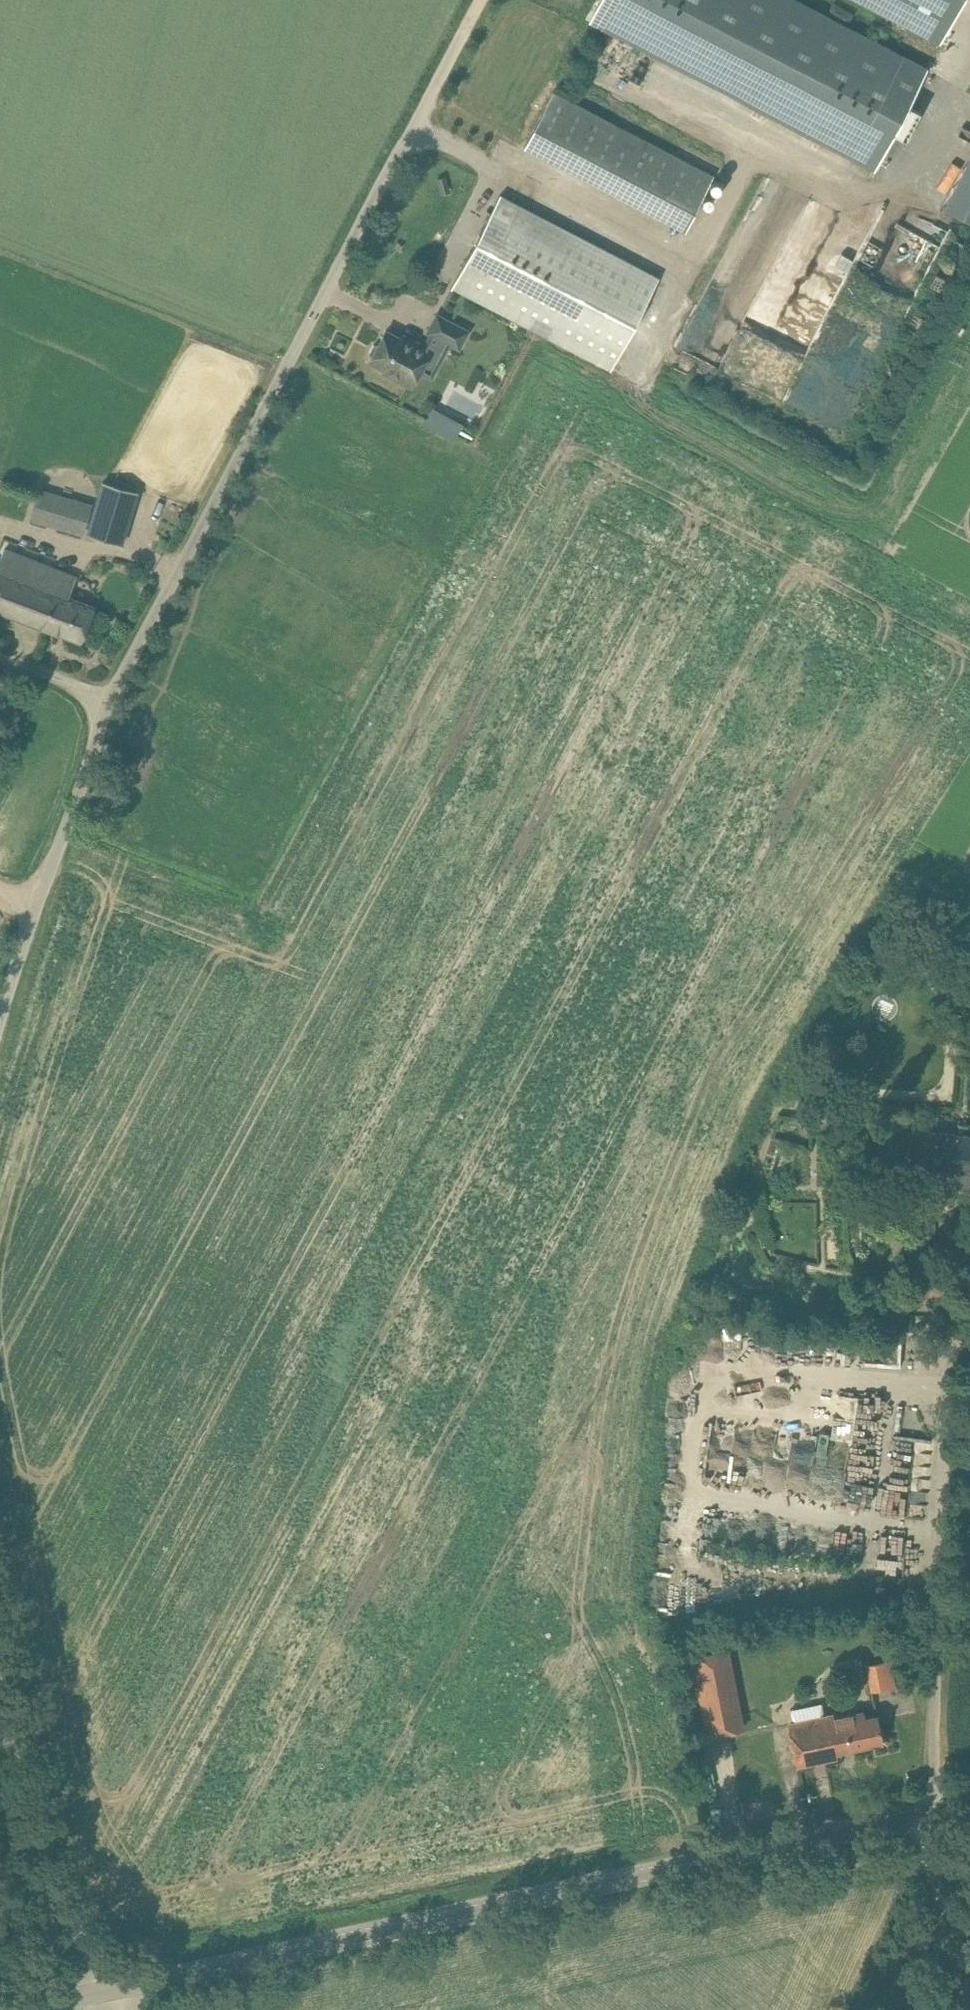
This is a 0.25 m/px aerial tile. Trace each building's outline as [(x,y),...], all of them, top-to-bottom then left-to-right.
[(797,0),(601,0),(590,21),(874,169),(888,141),(903,149),(924,109),(909,101),(927,68),(797,0)] [(940,44),(963,0),(855,0),(940,44)] [(834,2),(827,15),(847,26),(854,14),(834,2)] [(714,175),(571,101),(553,91),(525,145),(686,229),(714,175)] [(659,277),(518,203),(501,194),(452,286),(611,369),(659,277)] [(411,343),(386,330),(370,360),(386,368),(388,374),(412,387),(421,370),(432,375),(449,342),(459,347),(468,331),(437,315),(428,331),(432,333),(425,346),(413,340),(411,343)] [(454,439),(462,424),(452,419),(444,434),(454,439)] [(122,544),(138,491),(103,481),(88,534),(122,544)] [(39,490),(31,517),(83,533),(91,506),(39,490)] [(81,641),(94,607),(68,597),(76,576),(4,549),(0,559),(0,610),(81,641)] [(713,1440),(709,1477),(726,1479),(728,1465),(731,1465),(733,1442),(713,1440)] [(726,1649),(695,1655),(710,1732),(741,1726),(726,1649)] [(870,1691),(872,1690),(888,1688),(883,1661),(866,1664),(870,1691)] [(883,1741),(879,1722),(866,1724),(863,1710),(828,1717),(824,1696),(784,1705),(797,1765),(837,1757),(836,1751),(883,1741)]
